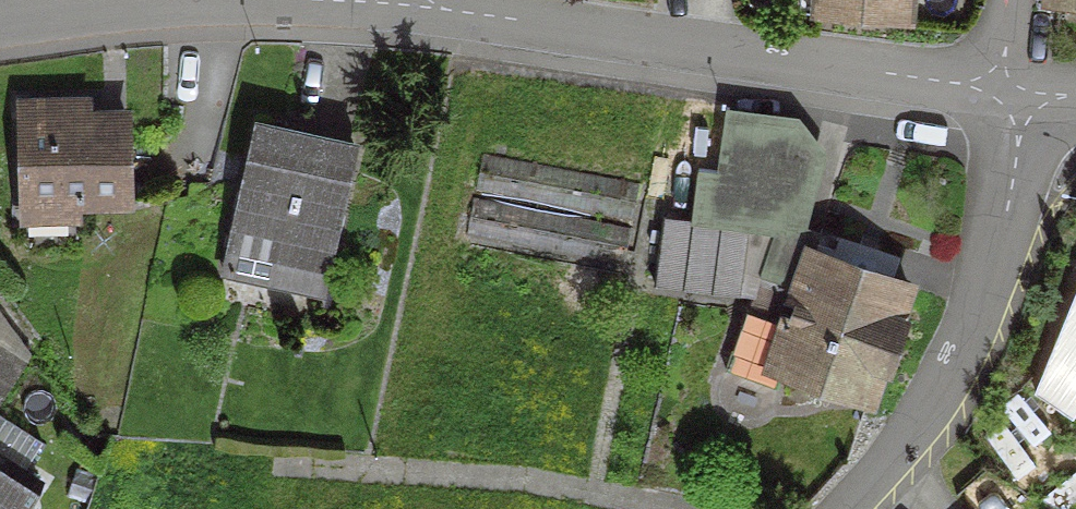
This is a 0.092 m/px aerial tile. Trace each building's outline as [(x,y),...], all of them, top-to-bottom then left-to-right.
[(902,0),(810,0),(809,15),(901,21),(902,0)] [(1075,8),(1075,0),(1049,0),(1048,6),(1075,8)] [(463,81),(446,77),(365,449),(401,456),(470,144),(692,175),(685,224),(656,220),(647,285),(735,297),(744,232),(784,237),(805,157),(785,131),(721,122),(722,109),(465,75),(463,81)] [(15,105),(17,204),(122,201),(120,118),(66,119),(66,104),(15,105)] [(240,260),(319,277),(347,147),(251,126),(218,274),(236,278),(240,260)] [(627,223),(634,185),(476,154),(468,193),(627,223)] [(466,199),(459,236),(617,267),(624,230),(466,199)] [(756,278),(744,312),(740,311),(719,372),(771,390),(777,372),(862,401),(874,367),(879,369),(895,322),(890,320),(901,287),(807,255),(794,291),(756,278)] [(1066,419),(1075,404),(1075,278),(1028,394),(1066,419)] [(5,387),(22,361),(0,347),(0,384),(5,387)] [(33,482),(0,462),(0,508),(16,508),(33,482)]
